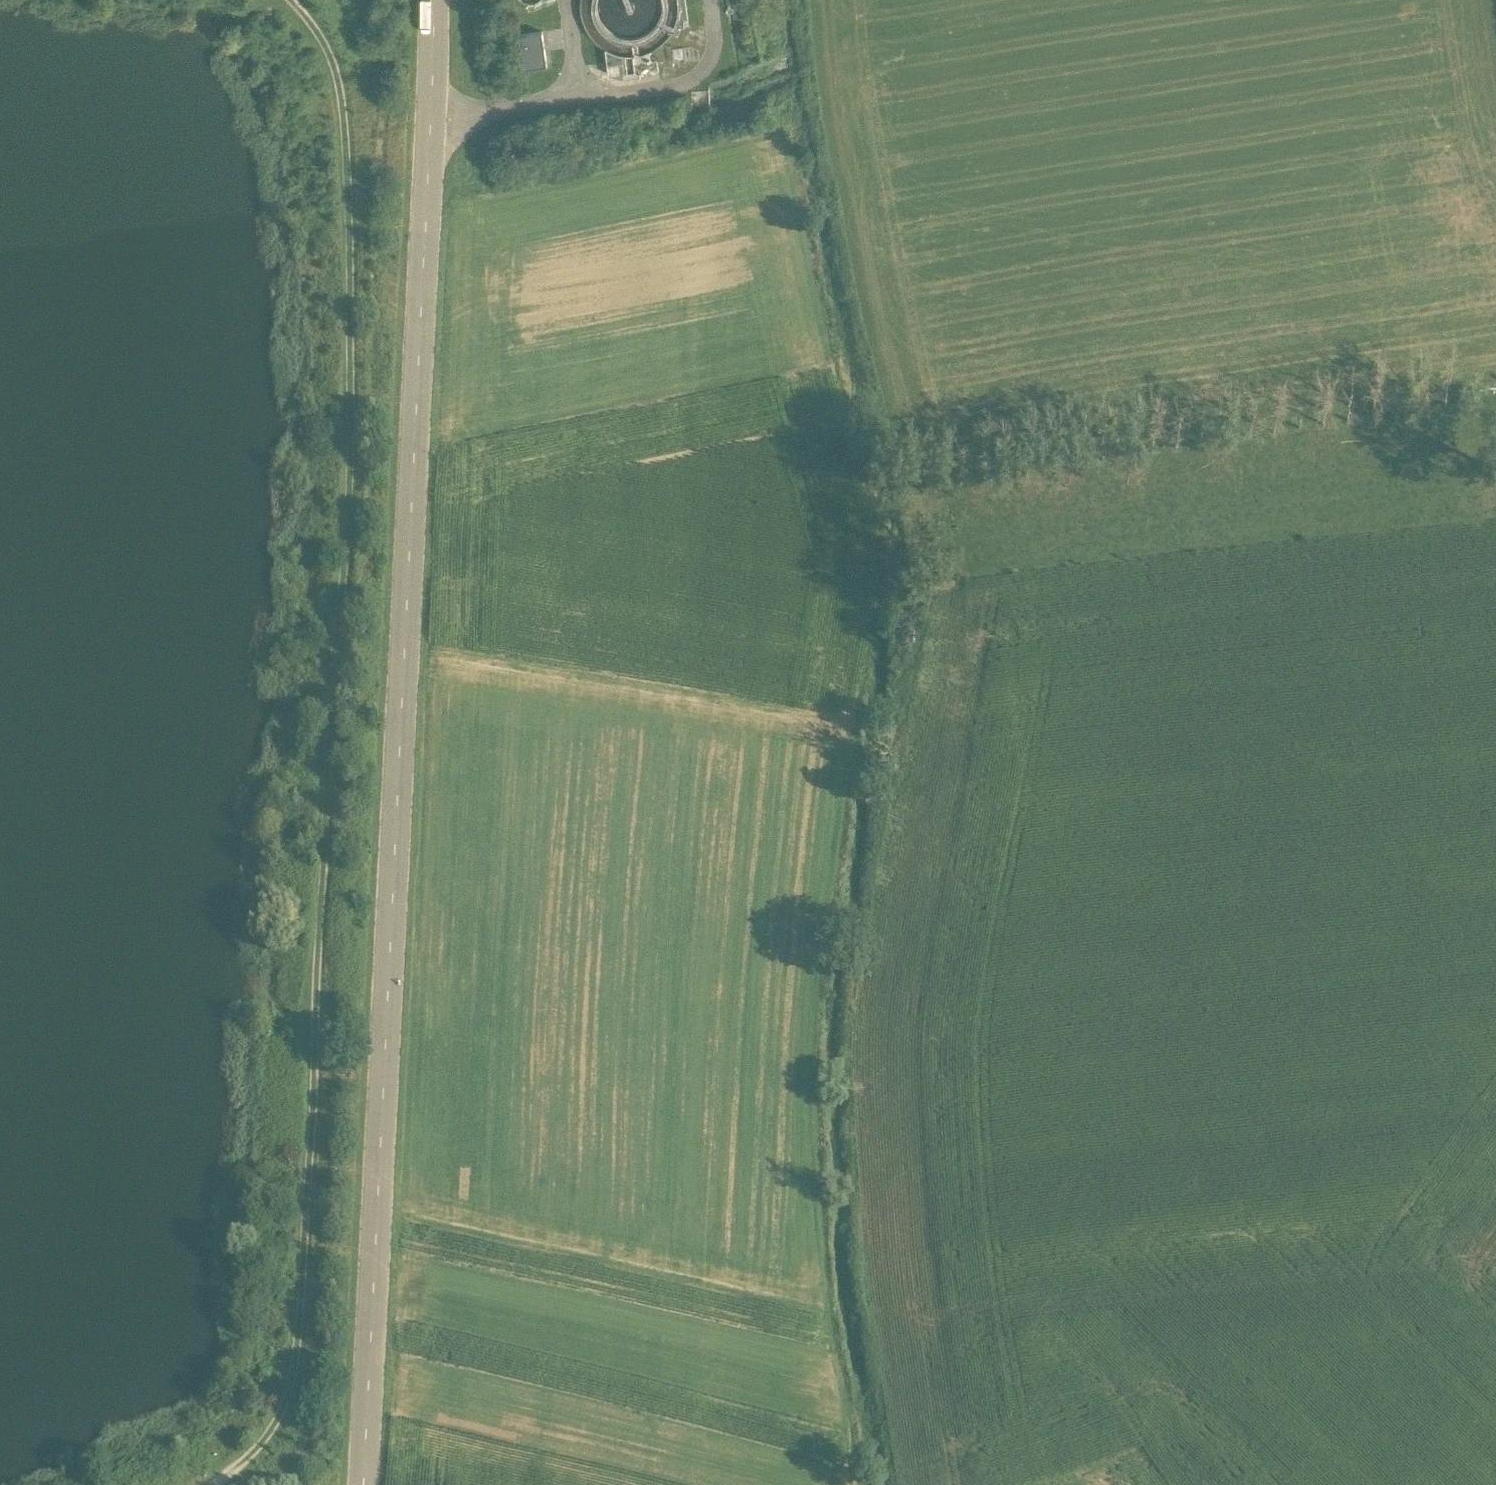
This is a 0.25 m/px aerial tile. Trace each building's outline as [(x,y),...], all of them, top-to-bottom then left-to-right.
[(545,54),(540,24),(517,28),(521,57),(545,54)]
